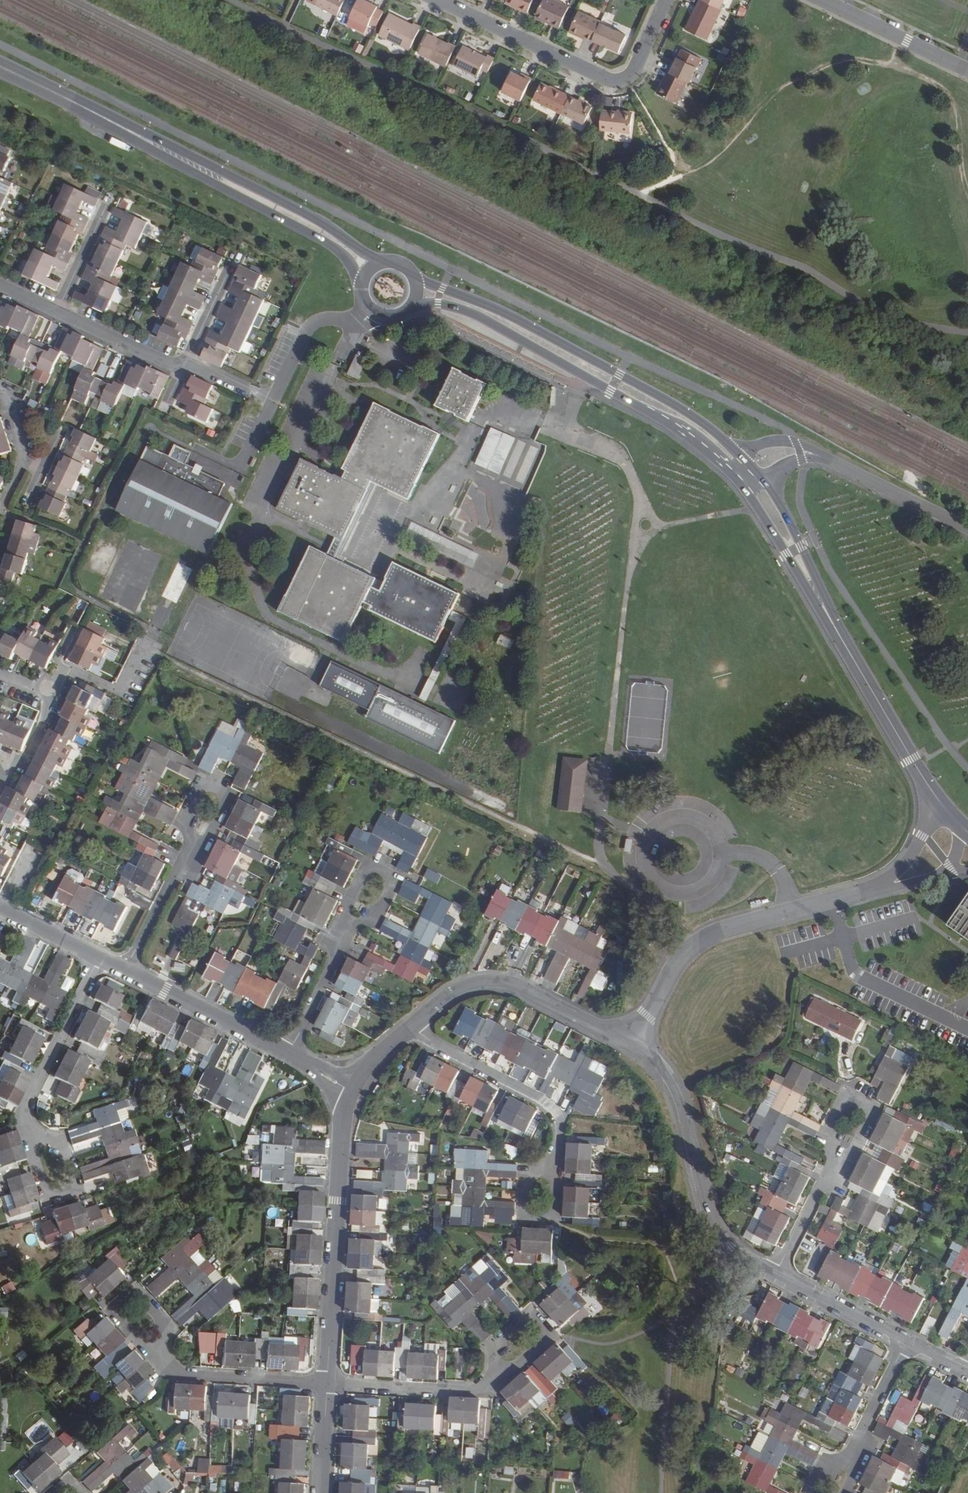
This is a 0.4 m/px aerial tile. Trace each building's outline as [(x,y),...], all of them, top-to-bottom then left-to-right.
[(315,4),(338,15),(345,0),(307,0),(315,4)] [(350,17),(369,26),(370,22),(377,25),(384,12),(377,9),(378,6),(365,0),(359,0),(350,17)] [(506,3),(527,13),(533,0),(507,0),(506,3)] [(536,17),(560,28),(569,7),(554,0),(543,0),(536,17)] [(686,29),(707,40),(722,9),(720,9),(703,0),(700,0),(686,29)] [(720,9),(724,0),(703,0),(720,9)] [(738,5),(735,16),(743,18),(746,7),(738,5)] [(579,12),(570,32),(579,36),(580,34),(585,37),(593,40),(600,24),(601,22),(579,12)] [(390,13),(379,35),(410,50),(421,27),(414,23),(413,25),(390,13)] [(600,24),(593,40),(619,52),(627,35),(600,24)] [(428,34),(418,53),(446,67),(456,46),(449,42),(448,44),(428,34)] [(355,41),(351,49),(360,53),(363,45),(355,41)] [(463,46),(454,65),(477,77),(481,69),(488,72),(494,58),(488,55),(487,57),(463,46)] [(671,65),(668,72),(687,81),(690,82),(697,67),(701,58),(682,49),(678,58),(674,66),(671,65)] [(512,72),(502,91),(521,101),(532,78),(525,75),(523,77),(512,72)] [(668,72),(657,93),(677,103),(687,81),(668,72)] [(541,84),(534,99),(562,113),(570,97),(562,92),(561,93),(541,84)] [(570,97),(562,113),(584,124),(592,107),(570,97)] [(602,110),(600,130),(630,133),(633,114),(602,110)] [(5,179),(8,173),(6,172),(11,159),(0,153),(0,177),(5,179)] [(8,197),(14,184),(5,179),(0,177),(0,193),(8,197)] [(85,193),(67,185),(60,197),(77,205),(78,201),(82,204),(83,201),(95,207),(99,199),(85,193)] [(85,193),(99,199),(101,194),(88,188),(85,193)] [(55,210),(54,211),(63,215),(87,226),(90,219),(78,214),(79,211),(75,209),(77,205),(60,197),(60,198),(54,196),(49,207),(55,210)] [(123,222),(127,224),(126,227),(142,235),(149,222),(116,207),(113,214),(125,220),(123,222)] [(84,233),(87,226),(63,215),(54,233),(75,243),(79,235),(75,233),(77,229),(84,233)] [(107,227),(104,234),(127,245),(136,249),(142,235),(126,227),(124,231),(120,229),(118,232),(107,227)] [(71,251),(75,243),(54,233),(45,253),(69,264),(72,257),(65,253),(67,250),(71,251)] [(184,233),(180,243),(187,246),(191,236),(184,233)] [(118,264),(127,245),(104,234),(100,241),(107,244),(106,248),(101,246),(97,254),(118,264)] [(197,261),(203,248),(196,245),(190,258),(195,260),(197,261)] [(197,261),(195,260),(192,266),(215,277),(218,271),(220,267),(224,258),(203,248),(197,261)] [(45,253),(36,249),(30,263),(46,270),(48,267),(52,268),(54,265),(66,271),(69,264),(45,253)] [(89,265),(86,272),(110,283),(118,264),(97,254),(93,262),(98,264),(96,268),(89,265)] [(183,262),(177,275),(194,284),(196,280),(199,281),(200,279),(212,284),(215,277),(192,266),(183,262)] [(46,270),(30,263),(24,275),(57,290),(60,284),(47,278),(49,275),(45,273),(46,270)] [(235,279),(232,285),(255,296),(259,289),(256,288),(261,275),(241,266),(237,275),(241,277),(239,280),(235,279)] [(93,287),(97,289),(95,292),(112,300),(118,287),(110,283),(86,272),(83,279),(94,285),(93,287)] [(196,289),(192,287),(194,284),(177,275),(171,288),(203,303),(206,296),(195,291),(196,289)] [(264,300),(255,296),(232,285),(229,292),(240,298),(239,300),(243,302),(242,306),(258,314),(264,300)] [(171,288),(165,301),(182,309),(184,306),(187,307),(188,304),(200,310),(203,303),(171,288)] [(88,297),(77,291),(74,298),(106,314),(112,300),(95,292),(93,296),(89,295),(88,297)] [(0,300),(0,325),(8,329),(10,327),(18,309),(9,305),(7,308),(4,307),(5,303),(0,300)] [(165,301),(159,314),(167,319),(191,329),(194,323),(183,317),(184,314),(181,313),(182,309),(165,301)] [(252,326),(258,314),(242,306),(240,309),(236,307),(235,310),(223,305),(220,311),(252,326)] [(28,310),(19,306),(18,309),(10,327),(22,333),(21,335),(28,338),(39,315),(32,312),(30,316),(27,314),(28,310)] [(232,327),(230,331),(246,339),(252,326),(220,311),(217,318),(228,323),(227,325),(232,327)] [(158,338),(180,348),(184,339),(179,337),(181,333),(188,336),(191,329),(167,319),(158,338)] [(64,327),(53,350),(62,354),(63,351),(75,357),(83,339),(84,336),(75,332),(73,335),(69,334),(71,330),(64,327)] [(240,352),(246,339),(230,331),(228,335),(224,333),(223,336),(211,331),(208,337),(231,348),(240,352)] [(28,338),(21,335),(8,363),(21,369),(26,358),(33,362),(40,349),(29,343),(31,339),(28,338)] [(210,351),(205,349),(201,358),(222,368),(231,348),(208,337),(205,344),(212,347),(210,351)] [(86,365),(85,368),(91,371),(102,348),(96,345),(94,349),(90,347),(92,343),(83,339),(75,357),(74,360),(86,365)] [(52,349),(49,353),(40,349),(33,362),(40,365),(38,368),(52,374),(62,354),(53,350),(52,349)] [(358,377),(367,357),(358,353),(349,372),(358,377)] [(85,368),(86,365),(74,360),(70,368),(83,373),(85,368)] [(137,369),(134,368),(135,363),(128,360),(117,382),(124,386),(126,384),(138,390),(140,387),(148,369),(139,365),(137,369)] [(103,365),(97,377),(104,380),(109,368),(103,365)] [(159,399),(169,376),(163,372),(161,377),(157,375),(159,371),(149,366),(148,369),(140,387),(152,393),(151,395),(159,399)] [(462,373),(463,371),(455,367),(437,405),(444,409),(445,408),(461,416),(460,417),(469,421),(472,415),(475,409),(487,383),(479,379),(478,381),(462,373)] [(84,404),(90,390),(98,394),(104,380),(97,377),(92,375),(94,372),(91,371),(85,368),(83,373),(71,398),(84,404)] [(190,391),(184,388),(181,394),(204,405),(214,385),(193,376),(189,384),(193,387),(190,391)] [(104,397),(102,400),(114,407),(124,386),(117,382),(115,382),(113,385),(104,380),(98,394),(104,397)] [(111,415),(114,407),(102,400),(104,397),(98,394),(92,406),(111,415)] [(204,405),(181,394),(178,401),(190,406),(188,410),(192,411),(190,415),(207,423),(213,410),(204,405)] [(445,625),(444,624),(448,616),(451,609),(453,609),(461,593),(394,561),(385,576),(387,577),(381,590),(372,585),(376,578),(335,558),(372,481),(410,499),(418,482),(416,481),(440,432),(425,424),(424,426),(392,410),(393,409),(376,401),(344,467),(340,466),(336,474),(336,475),(320,467),(321,466),(304,458),(279,509),(297,517),(298,516),(330,531),(329,533),(337,536),(328,555),(313,547),(289,595),(287,595),(280,610),(346,642),(354,625),(352,625),(364,600),(373,604),(371,609),(437,641),(445,625)] [(500,475),(516,438),(491,428),(475,464),(500,475)] [(91,452),(97,439),(80,431),(77,429),(73,436),(76,437),(72,443),(75,445),(72,450),(86,457),(88,451),(91,452)] [(13,451),(7,435),(0,437),(0,456),(13,451)] [(233,503),(218,496),(224,482),(180,461),(186,450),(168,441),(162,453),(162,452),(147,445),(141,459),(116,510),(208,554),(233,503)] [(64,462),(62,461),(58,468),(79,478),(85,464),(83,463),(86,457),(72,450),(70,457),(67,456),(64,462)] [(88,451),(86,457),(95,461),(97,456),(91,452),(88,451)] [(72,491),(79,478),(58,468),(55,476),(57,477),(54,483),(56,484),(54,489),(67,495),(75,499),(78,493),(72,491)] [(46,499),(44,499),(40,507),(60,517),(67,503),(64,501),(67,495),(54,489),(51,495),(49,494),(46,499)] [(36,526),(17,520),(12,537),(37,545),(41,534),(35,533),(36,526)] [(419,524),(412,539),(473,568),(480,554),(419,524)] [(37,545),(12,537),(7,554),(26,559),(28,554),(34,556),(37,545)] [(24,575),(28,560),(26,559),(7,554),(2,568),(16,572),(24,575)] [(9,594),(16,572),(2,568),(0,576),(0,591),(9,594)] [(448,616),(458,622),(420,701),(425,704),(467,616),(453,609),(451,609),(448,616)] [(86,629),(85,629),(77,645),(103,657),(114,663),(118,653),(102,645),(106,638),(100,636),(104,629),(90,622),(86,629)] [(15,653),(30,661),(40,641),(34,638),(37,633),(27,628),(20,642),(14,652),(15,653)] [(14,652),(20,642),(6,634),(3,639),(0,637),(0,654),(11,660),(15,653),(14,652)] [(49,639),(43,636),(40,641),(30,661),(46,669),(59,644),(49,639)] [(77,645),(70,660),(90,670),(93,665),(98,667),(103,657),(77,645)] [(99,675),(106,659),(103,657),(98,667),(93,665),(90,670),(99,675)] [(433,713),(402,698),(404,694),(334,660),(323,684),(371,708),(367,716),(440,752),(456,719),(436,709),(433,713)] [(76,686),(69,699),(87,708),(94,696),(94,695),(93,694),(96,688),(81,681),(79,687),(76,686)] [(102,700),(106,694),(96,688),(93,694),(94,695),(94,696),(102,700)] [(433,713),(436,709),(425,704),(420,701),(404,694),(402,698),(433,713)] [(69,699),(61,714),(61,715),(87,727),(91,718),(86,715),(89,709),(87,708),(69,699)] [(1,711),(0,712),(0,741),(5,744),(14,723),(7,721),(9,715),(1,711)] [(58,722),(60,723),(56,732),(72,740),(74,741),(77,734),(82,737),(87,727),(61,715),(58,722)] [(26,722),(16,718),(14,723),(5,744),(21,750),(30,730),(23,727),(26,722)] [(219,727),(217,730),(234,739),(239,730),(222,721),(220,727),(219,727)] [(68,747),(72,740),(56,732),(50,729),(42,745),(68,758),(73,749),(68,747)] [(234,739),(217,730),(199,767),(211,774),(220,756),(230,762),(245,732),(239,729),(239,730),(234,739)] [(247,745),(252,735),(245,732),(230,762),(241,767),(232,784),(245,791),(264,754),(247,745)] [(184,758),(153,742),(150,748),(182,764),(184,758)] [(57,764),(63,767),(68,758),(42,745),(34,761),(54,771),(57,764)] [(164,763),(193,778),(196,771),(190,768),(182,764),(150,748),(141,765),(131,760),(128,766),(158,781),(161,775),(159,773),(164,763)] [(586,763),(565,760),(559,812),(583,815),(585,793),(581,793),(586,763)] [(51,777),(54,771),(34,761),(26,777),(44,786),(51,790),(56,780),(51,777)] [(116,789),(126,794),(172,818),(176,811),(147,796),(152,786),(155,787),(158,781),(128,766),(125,772),(116,789)] [(24,775),(16,790),(29,797),(42,804),(47,795),(41,792),(44,786),(26,777),(24,775)] [(9,786),(0,803),(26,815),(30,807),(25,804),(29,797),(16,790),(9,786)] [(107,796),(103,803),(107,805),(137,821),(140,815),(138,813),(140,809),(169,825),(172,818),(126,794),(121,803),(107,796)] [(253,808),(257,801),(245,794),(241,801),(253,808)] [(241,801),(240,801),(233,815),(255,826),(262,812),(273,817),(276,811),(257,801),(253,808),(241,801)] [(21,825),(26,815),(0,803),(0,804),(0,822),(8,826),(13,828),(16,823),(21,825)] [(107,805),(98,822),(140,844),(155,852),(159,845),(129,830),(131,826),(134,827),(137,821),(107,805)] [(384,841),(395,846),(410,816),(405,813),(399,823),(383,815),(373,835),(356,827),(348,843),(364,851),(376,858),(384,841)] [(248,839),(255,826),(233,815),(226,828),(232,831),(239,834),(236,841),(251,849),(254,843),(248,839)] [(397,869),(409,875),(411,872),(428,838),(427,837),(412,830),(417,819),(410,816),(395,846),(406,852),(404,856),(397,869)] [(432,827),(417,819),(412,830),(427,837),(432,827)] [(255,826),(248,839),(254,843),(261,830),(255,826)] [(232,831),(228,838),(236,841),(239,834),(232,831)] [(225,844),(233,848),(236,841),(228,838),(225,844)] [(329,846),(336,850),(329,864),(351,875),(358,861),(352,858),(346,854),(349,848),(333,840),(329,846)] [(225,844),(219,841),(212,854),(235,866),(242,853),(255,859),(258,853),(255,851),(251,849),(236,841),(233,848),(225,844)] [(137,850),(145,854),(138,868),(158,878),(165,865),(152,858),(155,852),(140,844),(137,850)] [(406,852),(395,846),(393,850),(404,856),(406,852)] [(8,851),(0,847),(0,875),(2,876),(11,859),(5,856),(8,851)] [(349,848),(346,854),(352,858),(355,851),(349,848)] [(212,854),(206,867),(220,875),(217,881),(235,891),(239,884),(228,879),(235,866),(212,854)] [(322,877),(329,864),(321,860),(313,873),(308,871),(305,877),(307,878),(312,880),(316,873),(322,877)] [(138,868),(130,864),(123,877),(131,881),(138,868)] [(316,873),(312,880),(328,889),(332,882),(338,885),(345,888),(351,875),(329,864),(322,877),(316,873)] [(139,885),(152,891),(158,878),(138,868),(131,881),(123,877),(120,883),(136,891),(139,885)] [(427,868),(422,877),(436,883),(440,875),(427,868)] [(66,877),(82,885),(85,878),(84,874),(73,869),(70,870),(66,877)] [(62,902),(71,907),(82,885),(66,877),(54,901),(61,905),(62,902)] [(303,884),(315,890),(309,903),(331,915),(338,902),(331,898),(325,895),(328,889),(312,880),(307,878),(303,884)] [(426,910),(422,917),(451,931),(455,925),(445,920),(454,903),(419,886),(407,880),(404,886),(433,901),(428,911),(426,910)] [(188,895),(194,898),(204,904),(224,914),(225,911),(233,897),(241,901),(243,903),(243,902),(250,905),(253,900),(246,897),(235,891),(217,881),(212,890),(201,885),(201,887),(194,883),(188,895)] [(338,885),(332,882),(328,889),(334,892),(338,885)] [(500,891),(509,895),(512,888),(504,884),(500,891)] [(97,892),(82,885),(71,907),(79,910),(78,913),(85,917),(97,892)] [(325,895),(331,898),(334,892),(328,889),(325,895)] [(495,916),(503,920),(511,902),(514,897),(509,895),(500,891),(499,890),(486,915),(494,919),(495,916)] [(155,901),(136,891),(132,900),(150,909),(155,901)] [(92,918),(102,922),(111,905),(113,900),(97,892),(85,917),(91,920),(92,918)] [(538,892),(534,899),(543,904),(547,896),(538,892)] [(189,908),(194,898),(188,895),(173,924),(179,927),(181,924),(185,926),(169,957),(175,960),(199,913),(189,908)] [(237,908),(241,901),(233,897),(225,911),(227,912),(237,908)] [(517,931),(517,930),(529,905),(521,901),(514,897),(511,902),(503,920),(511,924),(509,927),(517,931)] [(199,913),(204,904),(194,898),(189,908),(199,913)] [(542,917),(544,913),(538,910),(542,904),(532,899),(529,905),(517,930),(517,931),(524,934),(526,931),(533,935),(542,917)] [(113,900),(111,905),(102,922),(109,926),(107,928),(115,932),(128,908),(113,900)] [(302,917),(308,905),(299,900),(293,912),(302,917)] [(331,915),(309,903),(308,905),(302,917),(293,912),(282,907),(279,913),(292,920),(308,928),(311,922),(318,925),(325,928),(331,915)] [(955,925),(967,934),(967,905),(955,925)] [(312,960),(313,958),(319,947),(311,944),(308,949),(297,943),(302,933),(305,934),(308,928),(292,920),(279,913),(276,919),(277,921),(285,924),(278,939),(277,941),(279,943),(299,953),(305,956),(312,960)] [(540,942),(547,946),(560,921),(550,916),(544,913),(542,917),(533,935),(541,940),(540,942)] [(579,924),(562,916),(560,921),(547,946),(553,949),(555,946),(559,948),(545,977),(550,980),(574,934),(579,924)] [(451,931),(422,917),(420,921),(422,923),(417,933),(414,932),(387,919),(384,925),(430,949),(433,943),(439,932),(447,936),(448,937),(451,931)] [(269,935),(278,939),(285,924),(277,921),(269,935)] [(308,928),(315,932),(318,925),(311,922),(308,928)] [(590,930),(579,924),(574,934),(585,940),(590,930)] [(408,951),(405,950),(402,956),(431,971),(434,965),(425,960),(430,949),(384,925),(381,932),(410,947),(408,951)] [(600,926),(596,933),(581,963),(587,966),(589,963),(594,965),(578,995),(584,998),(590,987),(597,973),(608,952),(597,946),(602,936),(606,929),(600,926)] [(575,960),(581,963),(596,933),(590,930),(585,940),(574,934),(550,980),(557,984),(572,954),(576,956),(575,960)] [(441,947),(447,936),(439,932),(433,943),(441,947)] [(9,938),(0,934),(0,935),(0,953),(2,954),(9,938)] [(5,987),(29,941),(23,937),(8,966),(3,964),(4,962),(0,959),(0,984),(5,987)] [(11,1002),(18,1006),(33,976),(26,973),(25,975),(21,973),(36,944),(29,941),(5,987),(17,992),(13,999),(11,1002)] [(300,965),(305,956),(299,953),(294,954),(291,960),(300,965)] [(366,959),(386,969),(413,983),(419,973),(428,977),(431,971),(402,956),(399,962),(402,964),(399,968),(369,953),(366,959)] [(213,979),(221,983),(230,965),(224,962),(225,958),(217,954),(204,977),(212,981),(213,979)] [(29,999),(40,1004),(63,958),(57,955),(42,984),(38,982),(39,979),(33,976),(18,1006),(24,1009),(29,999)] [(291,960),(290,960),(287,965),(277,985),(266,1006),(273,1010),(288,980),(292,983),(291,985),(298,989),(312,960),(305,956),(300,965),(291,960)] [(70,961),(63,958),(40,1004),(51,1010),(45,1020),(52,1023),(67,994),(60,990),(59,993),(55,990),(70,961)] [(363,965),(351,960),(344,973),(364,984),(371,970),(383,976),(386,969),(366,959),(363,965)] [(186,965),(175,962),(174,970),(181,971),(181,972),(185,972),(186,965)] [(238,964),(235,968),(230,965),(221,983),(228,987),(227,990),(235,993),(247,969),(238,964)] [(243,994),(251,999),(260,980),(262,977),(247,969),(235,993),(242,997),(243,994)] [(357,997),(364,984),(344,973),(337,986),(349,993),(346,1000),(362,1008),(365,1001),(357,997)] [(608,978),(597,973),(590,987),(600,993),(608,978)] [(268,980),(266,983),(260,980),(251,999),(259,1003),(258,1005),(265,1008),(266,1006),(277,985),(268,980)] [(13,999),(17,992),(5,987),(2,994),(13,999)] [(105,1005),(102,1012),(116,1019),(118,1020),(120,1022),(124,1015),(113,1009),(120,997),(100,987),(94,999),(101,1003),(105,1005)] [(343,1006),(346,1000),(339,996),(336,1002),(343,1006)] [(815,998),(805,1018),(853,1042),(863,1021),(815,998)] [(359,1014),(362,1008),(346,1000),(343,1006),(336,1002),(331,1000),(324,1014),(344,1024),(351,1010),(359,1014)] [(128,1027),(134,1030),(136,1027),(139,1021),(152,1028),(162,1008),(149,1001),(145,1009),(143,1013),(137,1009),(132,1019),(128,1026),(128,1027)] [(160,1045),(167,1048),(176,1030),(169,1027),(171,1022),(176,1015),(162,1008),(152,1028),(165,1035),(160,1045)] [(463,1034),(470,1037),(479,1019),(474,1017),(476,1012),(466,1008),(454,1032),(461,1036),(463,1034)] [(87,1013),(81,1026),(100,1036),(107,1022),(115,1026),(118,1020),(116,1019),(102,1012),(98,1018),(95,1016),(87,1013)] [(337,1037),(344,1024),(324,1014),(317,1027),(329,1033),(326,1039),(342,1048),(345,1041),(337,1037)] [(128,1026),(132,1019),(124,1015),(120,1022),(128,1026)] [(501,1015),(497,1023),(507,1028),(504,1032),(511,1035),(513,1031),(517,1023),(501,1015)] [(34,1026),(30,1024),(21,1019),(17,1026),(22,1028),(16,1042),(36,1052),(43,1038),(35,1035),(31,1032),(34,1026)] [(489,1019),(486,1023),(479,1019),(470,1037),(479,1042),(478,1044),(485,1048),(497,1023),(489,1019)] [(152,1028),(139,1021),(136,1027),(149,1034),(152,1028)] [(178,1041),(191,1048),(201,1028),(189,1021),(184,1029),(182,1033),(176,1030),(167,1048),(173,1052),(178,1041)] [(553,1027),(564,1032),(567,1026),(556,1021),(553,1027)] [(108,1040),(115,1026),(107,1022),(100,1036),(108,1040)] [(492,1052),(493,1050),(502,1054),(511,1035),(504,1032),(507,1028),(497,1023),(485,1048),(492,1052)] [(94,1048),(100,1036),(81,1026),(74,1039),(82,1043),(78,1049),(83,1051),(96,1057),(99,1052),(94,1048)] [(215,1050),(209,1047),(211,1042),(215,1035),(201,1028),(191,1048),(204,1055),(200,1064),(206,1067),(215,1050)] [(517,1033),(528,1038),(531,1033),(522,1028),(518,1029),(517,1033)] [(889,1046),(897,1032),(891,1028),(883,1043),(889,1047),(889,1046)] [(508,1060),(515,1064),(528,1038),(517,1033),(513,1031),(511,1035),(502,1054),(509,1058),(508,1060)] [(102,1053),(108,1040),(100,1036),(94,1048),(99,1052),(102,1053)] [(523,1068),(524,1066),(532,1069),(541,1052),(535,1049),(538,1043),(528,1038),(515,1064),(523,1068)] [(204,1099),(210,1102),(225,1074),(219,1071),(218,1073),(213,1071),(227,1042),(221,1039),(217,1046),(215,1050),(206,1067),(198,1084),(209,1090),(204,1099)] [(14,1066),(18,1059),(22,1061),(30,1065),(36,1052),(16,1042),(9,1055),(4,1052),(1,1059),(6,1061),(14,1066)] [(565,1084),(571,1087),(587,1057),(591,1048),(585,1045),(581,1053),(576,1063),(559,1055),(546,1080),(541,1090),(553,1097),(556,1091),(551,1088),(557,1076),(567,1081),(565,1084)] [(890,1059),(896,1050),(889,1046),(889,1047),(874,1076),(884,1081),(876,1097),(889,1103),(907,1068),(890,1059)] [(896,1050),(890,1059),(906,1067),(911,1057),(896,1050)] [(75,1055),(68,1051),(61,1064),(81,1074),(88,1061),(99,1067),(102,1060),(96,1057),(83,1051),(79,1057),(75,1055)] [(547,1055),(541,1052),(532,1069),(540,1074),(539,1076),(546,1080),(559,1055),(550,1051),(547,1055)] [(221,1096),(232,1102),(255,1056),(249,1053),(234,1081),(230,1079),(231,1077),(225,1074),(210,1102),(216,1105),(221,1096)] [(261,1059),(255,1056),(232,1102),(243,1107),(238,1117),(244,1120),(264,1080),(259,1077),(254,1085),(250,1082),(261,1059)] [(609,1068),(593,1060),(587,1057),(571,1087),(582,1093),(574,1109),(585,1115),(596,1116),(603,1102),(602,1101),(604,1097),(597,1093),(609,1068)] [(417,1090),(422,1080),(435,1087),(446,1066),(433,1059),(430,1066),(427,1070),(421,1067),(418,1072),(414,1080),(411,1079),(408,1086),(417,1090)] [(3,1068),(8,1071),(1,1084),(22,1094),(29,1081),(20,1076),(16,1074),(19,1068),(18,1068),(14,1066),(6,1061),(3,1068)] [(786,1079),(777,1074),(773,1080),(803,1095),(806,1089),(804,1088),(808,1078),(838,1092),(841,1085),(836,1082),(794,1062),(786,1079)] [(74,1087),(81,1074),(61,1064),(54,1077),(62,1081),(66,1083),(63,1089),(59,1087),(56,1094),(74,1103),(80,1090),(74,1087)] [(460,1087),(454,1084),(456,1080),(460,1072),(446,1066),(435,1087),(448,1093),(446,1098),(453,1101),(460,1087)] [(414,1080),(418,1072),(410,1068),(409,1068),(405,1076),(411,1079),(414,1080)] [(461,1100),(474,1107),(485,1086),(472,1079),(468,1087),(466,1090),(460,1087),(453,1101),(459,1104),(461,1100)] [(780,1091),(772,1107),(818,1130),(821,1125),(792,1110),(797,1099),(800,1101),(803,1095),(773,1080),(770,1086),(780,1091)] [(2,1101),(6,1103),(14,1108),(22,1094),(1,1084),(0,1085),(0,1105),(2,1101)] [(494,1100),(498,1092),(485,1086),(474,1107),(472,1112),(484,1118),(482,1124),(488,1128),(491,1121),(498,1107),(492,1104),(494,1100)] [(232,1102),(221,1096),(216,1105),(227,1111),(232,1102)] [(499,1120),(512,1127),(523,1105),(510,1099),(506,1106),(504,1110),(498,1107),(491,1121),(497,1124),(499,1120)] [(243,1107),(232,1102),(227,1111),(238,1117),(243,1107)] [(766,1118),(772,1107),(762,1102),(756,1113),(766,1118)] [(97,1118),(99,1123),(68,1134),(70,1140),(120,1124),(116,1113),(126,1109),(124,1103),(93,1113),(95,1119),(97,1118)] [(536,1127),(530,1124),(533,1120),(537,1112),(523,1105),(512,1127),(526,1133),(523,1137),(529,1140),(536,1127)] [(753,1119),(753,1120),(783,1134),(786,1128),(783,1127),(785,1122),(814,1137),(818,1130),(772,1107),(766,1118),(756,1113),(753,1119)] [(116,1113),(120,1124),(130,1120),(126,1109),(116,1113)] [(914,1129),(917,1122),(910,1118),(901,1114),(898,1121),(885,1114),(878,1127),(900,1139),(907,1126),(914,1129)] [(783,1134),(753,1120),(753,1119),(750,1125),(759,1130),(754,1142),(784,1157),(800,1165),(801,1165),(804,1158),(775,1144),(777,1139),(780,1140),(783,1134)] [(134,1133),(130,1120),(120,1124),(123,1136),(134,1133)] [(104,1142),(102,1142),(104,1150),(136,1139),(134,1133),(123,1136),(120,1124),(70,1140),(72,1147),(103,1137),(104,1142)] [(262,1133),(273,1134),(272,1146),(324,1149),(324,1142),(292,1140),(292,1135),(295,1135),(295,1129),(262,1127),(262,1133)] [(894,1152),(900,1139),(878,1127),(871,1141),(877,1143),(884,1147),(881,1154),(897,1162),(900,1157),(901,1155),(894,1152)] [(474,1128),(469,1135),(478,1140),(482,1133),(474,1128)] [(1,1136),(0,1133),(0,1152),(18,1146),(14,1133),(6,1135),(1,1136)] [(245,1144),(258,1145),(259,1136),(248,1135),(245,1144)] [(391,1146),(357,1145),(356,1151),(409,1154),(409,1143),(420,1144),(421,1136),(388,1135),(388,1142),(391,1142),(391,1146)] [(606,1147),(607,1140),(584,1138),(583,1145),(579,1144),(569,1144),(567,1159),(592,1160),(593,1145),(606,1147)] [(110,1159),(80,1170),(81,1176),(131,1161),(128,1149),(138,1146),(136,1139),(104,1150),(106,1156),(109,1155),(110,1159)] [(901,1155),(907,1142),(900,1139),(894,1152),(901,1155)] [(884,1147),(877,1143),(874,1151),(881,1154),(884,1147)] [(271,1157),(272,1146),(261,1145),(260,1156),(271,1157)] [(515,1159),(516,1146),(503,1145),(502,1158),(515,1159)] [(18,1146),(0,1152),(0,1162),(2,1168),(0,1168),(0,1176),(13,1171),(11,1165),(15,1163),(23,1161),(18,1146)] [(138,1146),(128,1149),(131,1161),(141,1157),(138,1146)] [(271,1157),(260,1156),(260,1163),(293,1166),(294,1158),(290,1158),(291,1153),(294,1153),(323,1155),(324,1149),(272,1146),(271,1157)] [(387,1165),(386,1171),(419,1173),(419,1166),(408,1165),(409,1154),(356,1151),(356,1157),(387,1158),(390,1159),(390,1165),(387,1165)] [(455,1157),(465,1158),(465,1168),(517,1172),(517,1165),(484,1163),(484,1158),(486,1159),(486,1153),(455,1151),(455,1157)] [(871,1157),(877,1160),(881,1154),(874,1151),(871,1157)] [(871,1157),(865,1154),(857,1168),(858,1168),(886,1182),(894,1168),(897,1162),(881,1154),(877,1160),(871,1157)] [(141,1157),(131,1161),(81,1176),(84,1183),(114,1173),(116,1178),(114,1179),(116,1185),(125,1182),(137,1178),(148,1175),(142,1156),(141,1157)] [(781,1163),(789,1167),(782,1181),(803,1192),(810,1177),(798,1171),(801,1165),(800,1165),(784,1157),(781,1163)] [(900,1157),(897,1162),(903,1166),(905,1160),(900,1157)] [(591,1175),(592,1160),(567,1159),(567,1174),(577,1174),(581,1175),(581,1182),(602,1183),(603,1176),(591,1175)] [(903,1166),(897,1162),(894,1168),(900,1171),(903,1166)] [(260,1170),(271,1171),(270,1183),(282,1184),(293,1185),(308,1186),(313,1186),(321,1187),(322,1180),(293,1178),(289,1178),(290,1172),(293,1172),(293,1166),(260,1163),(260,1170)] [(453,1180),(453,1186),(485,1188),(485,1182),(483,1181),(483,1177),(517,1179),(517,1172),(465,1168),(464,1180),(456,1180),(453,1180)] [(457,1168),(456,1180),(464,1180),(465,1168),(457,1168)] [(857,1168),(850,1181),(856,1183),(864,1187),(860,1194),(861,1194),(882,1205),(890,1209),(893,1211),(897,1202),(894,1201),(894,1200),(881,1193),(886,1182),(858,1168),(857,1168)] [(270,1183),(271,1171),(260,1170),(259,1182),(270,1183)] [(370,1179),(371,1171),(355,1170),(354,1179),(370,1179)] [(27,1175),(19,1177),(15,1178),(13,1171),(0,1176),(0,1181),(1,1183),(6,1181),(11,1195),(32,1189),(27,1175)] [(408,1179),(418,1179),(419,1173),(386,1171),(386,1178),(390,1178),(389,1183),(386,1183),(355,1182),(355,1188),(362,1189),(367,1189),(383,1190),(407,1191),(408,1179)] [(767,1191),(764,1197),(780,1205),(784,1199),(796,1205),(803,1192),(782,1181),(775,1195),(767,1191)] [(576,1189),(566,1187),(564,1202),(589,1204),(601,1204),(602,1183),(581,1182),(580,1189),(576,1189)] [(860,1194),(864,1187),(856,1183),(853,1190),(860,1194)] [(293,1192),(298,1193),(297,1207),(320,1208),(321,1194),(312,1193),(308,1193),(308,1186),(293,1185),(293,1192)] [(463,1193),(463,1206),(515,1209),(515,1203),(482,1201),(482,1195),(485,1195),(485,1188),(453,1186),(453,1193),(455,1193),(463,1193)] [(37,1203),(32,1189),(11,1195),(15,1210),(10,1211),(6,1213),(8,1220),(12,1218),(26,1214),(24,1207),(28,1206),(37,1203)] [(377,1197),(383,1198),(383,1190),(367,1189),(366,1197),(362,1197),(354,1196),(353,1210),(376,1212),(377,1197)] [(463,1206),(463,1193),(455,1193),(454,1205),(463,1206)] [(832,1209),(839,1212),(865,1226),(878,1232),(890,1209),(882,1205),(861,1194),(860,1194),(857,1201),(859,1202),(855,1212),(843,1206),(846,1200),(839,1196),(832,1209)] [(15,1210),(11,1195),(2,1198),(6,1212),(10,1211),(15,1210)] [(761,1203),(769,1207),(762,1221),(783,1231),(790,1218),(777,1211),(780,1205),(764,1197),(761,1203)] [(588,1219),(589,1204),(564,1202),(563,1217),(575,1218),(579,1218),(578,1225),(593,1226),(599,1226),(600,1219),(588,1219)] [(769,1207),(761,1203),(754,1217),(762,1221),(769,1207)] [(80,1204),(66,1208),(73,1230),(86,1226),(88,1231),(95,1229),(94,1225),(101,1224),(98,1214),(96,1208),(90,1210),(91,1214),(84,1217),(82,1212),(80,1204)] [(514,1215),(515,1209),(463,1206),(462,1219),(451,1218),(451,1224),(483,1225),(484,1220),(481,1220),(482,1214),(514,1215)] [(291,1221),(290,1228),(306,1229),(306,1222),(311,1222),(319,1223),(320,1208),(297,1207),(296,1221),(291,1221)] [(60,1240),(58,1234),(73,1230),(66,1208),(52,1213),(54,1221),(55,1225),(48,1228),(44,1229),(48,1243),(60,1240)] [(814,1270),(821,1274),(832,1251),(845,1226),(834,1221),(839,1212),(832,1209),(817,1237),(828,1243),(814,1270)] [(381,1226),(375,1226),(376,1212),(353,1210),(352,1224),(360,1225),(365,1225),(364,1232),(380,1233),(381,1226)] [(106,1212),(98,1214),(101,1224),(103,1228),(110,1226),(106,1212)] [(755,1235),(762,1221),(754,1217),(747,1231),(755,1235)] [(433,1219),(432,1230),(439,1232),(441,1220),(433,1219)] [(776,1246),(783,1231),(762,1221),(755,1235),(747,1231),(744,1238),(760,1245),(763,1239),(776,1246)] [(888,1233),(895,1235),(898,1225),(891,1223),(888,1233)] [(290,1236),(295,1236),(294,1251),(317,1252),(318,1237),(310,1237),(305,1236),(306,1229),(290,1228),(287,1228),(286,1235),(290,1236)] [(524,1242),(516,1241),(517,1239),(509,1239),(508,1251),(516,1252),(515,1261),(537,1263),(538,1253),(539,1230),(525,1229),(524,1238),(524,1242)] [(487,1243),(491,1233),(472,1230),(487,1243)] [(554,1231),(539,1230),(538,1253),(552,1254),(552,1258),(559,1258),(559,1245),(553,1244),(553,1240),(554,1231)] [(351,1239),(350,1254),(373,1255),(380,1255),(381,1240),(386,1240),(386,1233),(380,1233),(364,1232),(364,1240),(360,1239),(351,1239)] [(286,1235),(285,1250),(289,1250),(294,1251),(295,1236),(290,1236),(286,1235)] [(185,1236),(161,1257),(165,1263),(168,1261),(171,1265),(169,1267),(146,1287),(150,1292),(190,1257),(182,1248),(190,1242),(185,1236)] [(182,1248),(190,1257),(197,1252),(198,1251),(190,1242),(182,1248)] [(963,1246),(953,1242),(950,1248),(954,1250),(960,1253),(951,1270),(952,1270),(967,1279),(967,1249),(963,1246)] [(112,1287),(123,1278),(117,1271),(114,1268),(119,1263),(124,1259),(114,1248),(104,1256),(107,1260),(96,1270),(112,1287)] [(960,1253),(954,1250),(945,1267),(951,1270),(960,1253)] [(293,1266),(288,1266),(288,1272),(303,1273),(303,1266),(308,1267),(316,1267),(317,1252),(294,1251),(293,1266)] [(832,1251),(821,1274),(820,1275),(827,1279),(828,1277),(837,1281),(846,1264),(840,1261),(842,1256),(832,1251)] [(205,1261),(197,1252),(190,1257),(198,1267),(205,1261)] [(362,1269),(362,1276),(384,1277),(385,1270),(372,1269),(373,1255),(350,1254),(349,1268),(358,1269),(362,1269)] [(483,1259),(490,1267),(481,1275),(515,1315),(520,1310),(499,1285),(503,1282),(505,1284),(510,1280),(489,1254),(483,1259)] [(854,1262),(863,1267),(864,1263),(865,1262),(850,1254),(846,1264),(851,1266),(854,1262)] [(182,1280),(186,1285),(210,1265),(205,1260),(205,1261),(198,1267),(190,1257),(150,1292),(155,1297),(180,1275),(184,1278),(182,1280)] [(483,1259),(473,1268),(481,1275),(490,1267),(483,1259)] [(843,1287),(851,1291),(863,1267),(854,1262),(851,1266),(846,1264),(837,1281),(844,1285),(843,1287)] [(117,1271),(122,1267),(119,1263),(114,1268),(117,1271)] [(875,1279),(879,1271),(864,1263),(863,1267),(872,1272),(870,1276),(875,1279)] [(214,1269),(210,1265),(186,1285),(190,1290),(192,1288),(196,1292),(171,1315),(175,1320),(215,1286),(215,1285),(207,1276),(214,1269)] [(872,1272),(863,1267),(851,1291),(858,1295),(859,1293),(867,1297),(876,1279),(875,1279),(870,1276),(872,1272)] [(207,1276),(215,1285),(222,1279),(214,1269),(207,1276)] [(95,1290),(101,1297),(112,1287),(96,1270),(85,1279),(82,1275),(77,1280),(75,1282),(87,1297),(90,1295),(87,1291),(92,1287),(95,1290)] [(287,1279),(293,1279),(292,1293),(315,1295),(316,1280),(307,1280),(303,1280),(303,1273),(288,1272),(287,1279)] [(472,1283),(465,1274),(459,1279),(481,1305),(486,1300),(485,1298),(489,1294),(510,1319),(515,1315),(481,1275),(472,1283)] [(348,1283),(347,1297),(370,1298),(371,1285),(384,1285),(384,1277),(362,1276),(362,1284),(357,1284),(348,1283)] [(884,1278),(882,1282),(876,1279),(867,1297),(874,1300),(873,1303),(881,1307),(894,1283),(884,1278)] [(455,1283),(462,1292),(452,1300),(487,1339),(492,1335),(471,1310),(475,1306),(477,1308),(481,1305),(459,1279),(455,1283)] [(543,1304),(553,1315),(571,1300),(561,1289),(565,1285),(560,1280),(550,1288),(548,1290),(553,1296),(550,1298),(543,1304)] [(12,1282),(2,1287),(5,1295),(16,1290),(12,1282)] [(571,1300),(579,1291),(571,1283),(570,1285),(568,1283),(565,1285),(561,1289),(571,1300)] [(889,1309),(897,1313),(907,1295),(900,1291),(902,1287),(894,1283),(881,1307),(888,1310),(889,1309)] [(230,1287),(223,1294),(215,1285),(215,1286),(175,1320),(180,1325),(205,1303),(208,1307),(207,1309),(211,1314),(235,1293),(230,1287)] [(967,1314),(967,1286),(966,1289),(942,1335),(948,1338),(964,1309),(967,1311),(967,1313),(967,1314)] [(548,1290),(545,1293),(550,1298),(553,1296),(548,1290)] [(581,1311),(588,1304),(590,1303),(579,1291),(571,1300),(581,1311)] [(300,1317),(301,1310),(305,1310),(314,1310),(315,1295),(292,1293),(291,1309),(286,1309),(285,1316),(300,1317)] [(912,1298),(907,1295),(897,1313),(905,1317),(904,1318),(911,1322),(924,1298),(914,1293),(912,1298)] [(767,1323),(770,1318),(775,1321),(785,1303),(777,1299),(778,1297),(771,1294),(758,1318),(767,1323)] [(360,1313),(359,1320),(382,1321),(382,1315),(370,1314),(370,1298),(347,1297),(346,1313),(356,1313),(360,1313)] [(447,1297),(440,1303),(444,1308),(451,1302),(447,1297)] [(379,1314),(380,1299),(370,1298),(370,1314),(379,1314)] [(482,1343),(487,1339),(452,1300),(451,1302),(444,1308),(440,1303),(437,1299),(432,1303),(453,1328),(462,1320),(482,1343)] [(569,1321),(573,1318),(577,1323),(580,1325),(594,1312),(588,1304),(581,1311),(571,1300),(553,1315),(563,1327),(569,1321)] [(793,1307),(785,1303),(775,1321),(773,1325),(788,1333),(800,1309),(793,1305),(793,1307)] [(807,1315),(808,1313),(800,1309),(788,1333),(798,1338),(800,1334),(806,1336),(815,1319),(807,1315)] [(928,1336),(934,1318),(927,1316),(920,1333),(928,1336)] [(113,1329),(103,1318),(96,1324),(93,1327),(89,1321),(86,1319),(73,1329),(80,1338),(85,1334),(95,1345),(96,1344),(113,1329)] [(824,1321),(822,1323),(815,1319),(806,1336),(811,1339),(809,1344),(818,1348),(831,1324),(824,1321)] [(122,1340),(113,1329),(96,1344),(95,1345),(105,1355),(95,1364),(101,1370),(118,1354),(113,1348),(116,1345),(122,1340)] [(267,1346),(282,1346),(283,1339),(268,1338),(269,1333),(260,1333),(260,1339),(267,1339),(267,1346)] [(221,1366),(237,1367),(238,1344),(223,1343),(223,1336),(216,1336),(215,1353),(222,1354),(222,1358),(221,1366)] [(253,1338),(252,1344),(238,1344),(237,1367),(251,1367),(251,1360),(252,1355),(259,1356),(260,1339),(253,1338)] [(295,1363),(295,1358),(302,1358),(303,1347),(306,1347),(307,1339),(296,1338),(296,1347),(282,1346),(280,1369),(295,1370),(295,1363)] [(282,1346),(296,1347),(296,1338),(283,1338),(283,1339),(282,1346)] [(856,1345),(863,1349),(856,1362),(876,1372),(882,1359),(871,1352),(875,1346),(858,1338),(854,1344),(856,1345)] [(266,1368),(280,1369),(282,1346),(267,1346),(267,1339),(260,1339),(259,1356),(266,1356),(266,1361),(266,1368)] [(118,1354),(122,1351),(127,1346),(122,1340),(116,1345),(113,1348),(118,1354)] [(402,1340),(402,1348),(401,1363),(407,1363),(407,1368),(407,1377),(421,1378),(423,1354),(409,1353),(410,1340),(402,1340)] [(563,1350),(558,1344),(546,1354),(561,1371),(573,1361),(577,1366),(581,1371),(587,1366),(582,1360),(571,1348),(566,1353),(563,1350)] [(364,1374),(378,1375),(380,1351),(365,1351),(366,1346),(359,1345),(358,1360),(365,1361),(364,1365),(364,1374)] [(571,1348),(568,1345),(563,1350),(566,1353),(571,1348)] [(856,1362),(863,1349),(856,1345),(849,1358),(856,1362)] [(127,1346),(122,1351),(118,1354),(122,1358),(126,1355),(132,1350),(127,1346)] [(394,1348),(394,1352),(380,1351),(378,1375),(393,1376),(393,1367),(394,1362),(401,1363),(402,1348),(394,1348)] [(119,1371),(125,1378),(142,1362),(132,1350),(126,1355),(122,1358),(118,1354),(101,1370),(105,1374),(114,1366),(119,1371)] [(438,1350),(438,1354),(423,1354),(421,1378),(436,1379),(437,1370),(437,1365),(444,1366),(445,1350),(438,1350)] [(546,1354),(535,1364),(541,1370),(543,1373),(538,1378),(552,1394),(558,1389),(550,1381),(561,1371),(546,1354)] [(466,1358),(457,1357),(456,1371),(465,1372),(466,1358)] [(566,1376),(577,1366),(573,1361),(561,1371),(566,1376)] [(145,1378),(151,1373),(142,1362),(125,1378),(134,1387),(130,1391),(139,1401),(154,1388),(149,1383),(146,1386),(142,1380),(145,1378)] [(869,1386),(876,1372),(856,1362),(849,1375),(841,1371),(837,1377),(854,1386),(858,1380),(864,1383),(869,1386)] [(543,1373),(541,1370),(535,1364),(530,1369),(535,1375),(538,1378),(543,1373)] [(538,1378),(535,1375),(530,1369),(525,1373),(530,1379),(533,1382),(538,1378)] [(112,1380),(116,1385),(125,1378),(119,1371),(112,1377),(112,1380)] [(538,1378),(533,1382),(530,1379),(525,1373),(514,1383),(536,1408),(552,1394),(538,1378)] [(909,1425),(922,1401),(933,1379),(926,1375),(911,1405),(907,1404),(909,1401),(902,1397),(887,1425),(894,1429),(899,1420),(909,1425)] [(851,1393),(854,1386),(837,1377),(834,1384),(842,1389),(836,1402),(856,1411),(862,1399),(858,1396),(851,1393)] [(934,1377),(933,1379),(922,1401),(931,1406),(932,1401),(939,1405),(948,1387),(940,1382),(941,1380),(934,1377)] [(864,1383),(858,1380),(854,1386),(861,1389),(864,1383)] [(514,1383),(502,1393),(508,1399),(511,1403),(506,1407),(520,1423),(536,1408),(514,1383)] [(836,1402),(842,1389),(834,1384),(827,1397),(836,1402)] [(175,1408),(190,1409),(192,1386),(176,1385),(176,1392),(176,1397),(169,1396),(168,1413),(175,1413),(175,1408)] [(205,1394),(206,1386),(192,1386),(190,1409),(205,1410),(204,1421),(212,1421),(213,1405),(213,1400),(213,1399),(205,1399),(205,1394)] [(854,1386),(851,1393),(858,1396),(861,1389),(854,1386)] [(943,1412),(952,1417),(964,1392),(957,1388),(956,1391),(948,1387),(939,1405),(945,1408),(943,1412)] [(281,1395),(286,1396),(285,1411),(308,1412),(309,1396),(300,1396),(296,1396),(296,1389),(281,1388),(281,1395)] [(964,1392),(952,1417),(961,1421),(963,1417),(967,1419),(967,1394),(964,1392)] [(219,1416),(233,1417),(235,1394),(220,1393),(220,1401),(220,1405),(213,1405),(212,1421),(212,1426),(218,1427),(219,1421),(219,1416)] [(248,1417),(248,1423),(255,1424),(256,1417),(256,1409),(256,1407),(248,1407),(249,1402),(249,1395),(235,1394),(233,1417),(248,1417)] [(450,1406),(449,1411),(443,1411),(442,1416),(442,1431),(441,1434),(448,1435),(449,1421),(464,1422),(465,1399),(450,1398),(450,1399),(450,1406)] [(347,1405),(346,1418),(370,1419),(370,1406),(380,1406),(381,1400),(360,1399),(360,1405),(356,1405),(347,1405)] [(477,1437),(485,1437),(485,1413),(479,1413),(479,1408),(479,1400),(465,1399),(464,1422),(463,1430),(478,1431),(477,1437)] [(405,1423),(420,1424),(421,1402),(406,1401),(406,1409),(406,1413),(399,1413),(398,1421),(398,1428),(405,1429),(405,1423)] [(442,1416),(435,1416),(436,1411),(436,1403),(421,1402),(420,1424),(434,1426),(434,1431),(442,1431),(442,1416)] [(772,1410),(766,1407),(764,1411),(798,1429),(802,1423),(799,1421),(801,1417),(831,1432),(834,1426),(817,1418),(791,1404),(788,1402),(782,1414),(772,1409),(772,1410)] [(820,1411),(817,1418),(834,1426),(837,1420),(848,1425),(856,1411),(836,1402),(829,1416),(820,1411)] [(263,1418),(264,1409),(256,1409),(256,1417),(263,1418)] [(307,1426),(308,1412),(285,1411),(284,1425),(279,1424),(279,1432),(293,1433),(294,1425),(298,1425),(307,1426)] [(560,1417),(566,1426),(574,1420),(567,1411),(560,1417)] [(797,1432),(798,1429),(764,1411),(762,1416),(766,1418),(776,1424),(770,1436),(816,1460),(820,1453),(808,1447),(790,1438),(792,1434),(795,1436),(797,1432)] [(369,1431),(370,1419),(346,1418),(346,1430),(355,1430),(358,1430),(358,1437),(375,1438),(375,1431),(369,1431)] [(776,1424),(766,1418),(760,1431),(770,1436),(776,1424)] [(377,1431),(378,1419),(370,1419),(369,1431),(375,1431),(377,1431)] [(909,1425),(899,1420),(894,1429),(905,1435),(909,1425)] [(880,1422),(874,1433),(881,1437),(887,1425),(880,1422)] [(82,1481),(86,1487),(126,1453),(117,1444),(126,1437),(129,1440),(136,1433),(129,1425),(96,1453),(101,1459),(103,1457),(106,1460),(82,1481)] [(889,1441),(892,1436),(900,1440),(903,1441),(898,1452),(895,1450),(892,1457),(911,1467),(921,1472),(924,1465),(915,1460),(923,1444),(920,1442),(905,1435),(894,1429),(887,1425),(881,1437),(889,1441)] [(834,1428),(831,1435),(844,1440),(847,1433),(834,1428)] [(63,1430),(56,1436),(65,1446),(72,1441),(63,1430)] [(760,1431),(752,1447),(762,1452),(770,1436),(760,1431)] [(278,1438),(284,1439),(283,1454),(305,1456),(306,1440),(298,1439),(293,1439),(293,1433),(279,1432),(278,1438)] [(808,1447),(810,1444),(800,1438),(795,1436),(792,1434),(790,1438),(808,1447)] [(784,1450),(813,1466),(816,1460),(770,1436),(762,1452),(752,1447),(747,1444),(744,1451),(778,1468),(781,1462),(779,1460),(784,1450)] [(345,1444),(344,1456),(367,1458),(368,1445),(374,1445),(375,1438),(358,1437),(358,1444),(354,1444),(345,1444)] [(40,1451),(44,1456),(34,1465),(48,1481),(58,1472),(53,1466),(66,1454),(53,1439),(40,1451)] [(898,1452),(903,1441),(900,1440),(895,1450),(898,1452)] [(464,1448),(464,1458),(472,1459),(472,1448),(464,1448)] [(142,1454),(133,1461),(126,1453),(86,1487),(91,1492),(115,1471),(118,1474),(116,1476),(121,1481),(147,1459),(151,1455),(153,1453),(149,1449),(143,1455),(142,1454)] [(176,1459),(169,1451),(162,1457),(169,1465),(176,1459)] [(746,1481),(770,1492),(785,1492),(767,1484),(772,1474),(775,1475),(778,1468),(744,1451),(741,1458),(755,1465),(746,1481)] [(888,1463),(892,1457),(884,1453),(880,1460),(888,1463)] [(291,1476),(291,1468),(296,1469),(304,1469),(305,1456),(283,1454),(282,1469),(271,1468),(270,1475),(276,1475),(291,1476)] [(150,1481),(143,1472),(151,1465),(156,1461),(151,1455),(147,1459),(121,1481),(125,1486),(127,1485),(131,1488),(125,1492),(137,1492),(150,1481)] [(344,1456),(343,1469),(352,1470),(356,1470),(356,1477),(372,1478),(373,1471),(367,1471),(367,1458),(344,1456)] [(880,1460),(875,1457),(869,1470),(891,1482),(892,1480),(897,1469),(906,1473),(908,1474),(911,1467),(892,1457),(888,1463),(880,1460)] [(210,1472),(210,1458),(199,1458),(198,1472),(210,1472)] [(31,1485),(37,1491),(48,1481),(34,1465),(22,1475),(18,1470),(13,1474),(23,1486),(29,1481),(31,1485)] [(159,1473),(151,1465),(143,1472),(150,1481),(159,1473)] [(513,1474),(515,1466),(506,1466),(505,1474),(513,1474)] [(570,1479),(571,1470),(552,1469),(551,1478),(570,1479)] [(900,1485),(906,1473),(897,1469),(892,1480),(900,1485)] [(891,1482),(869,1470),(861,1484),(867,1487),(874,1491),(873,1492),(885,1492),(891,1482)] [(191,1491),(196,1472),(188,1471),(184,1490),(191,1491)] [(172,1487),(159,1473),(150,1481),(137,1492),(165,1492),(172,1487)] [(291,1476),(276,1475),(276,1481),(281,1482),(281,1492),(303,1492),(303,1483),(295,1483),(290,1482),(291,1476)] [(342,1482),(342,1492),(365,1492),(366,1484),(371,1484),(372,1478),(356,1477),(355,1483),(351,1483),(342,1482)] [(31,1485),(29,1481),(23,1486),(26,1489),(31,1485)] [(417,1484),(416,1492),(438,1492),(439,1485),(432,1484),(432,1486),(417,1484)]
